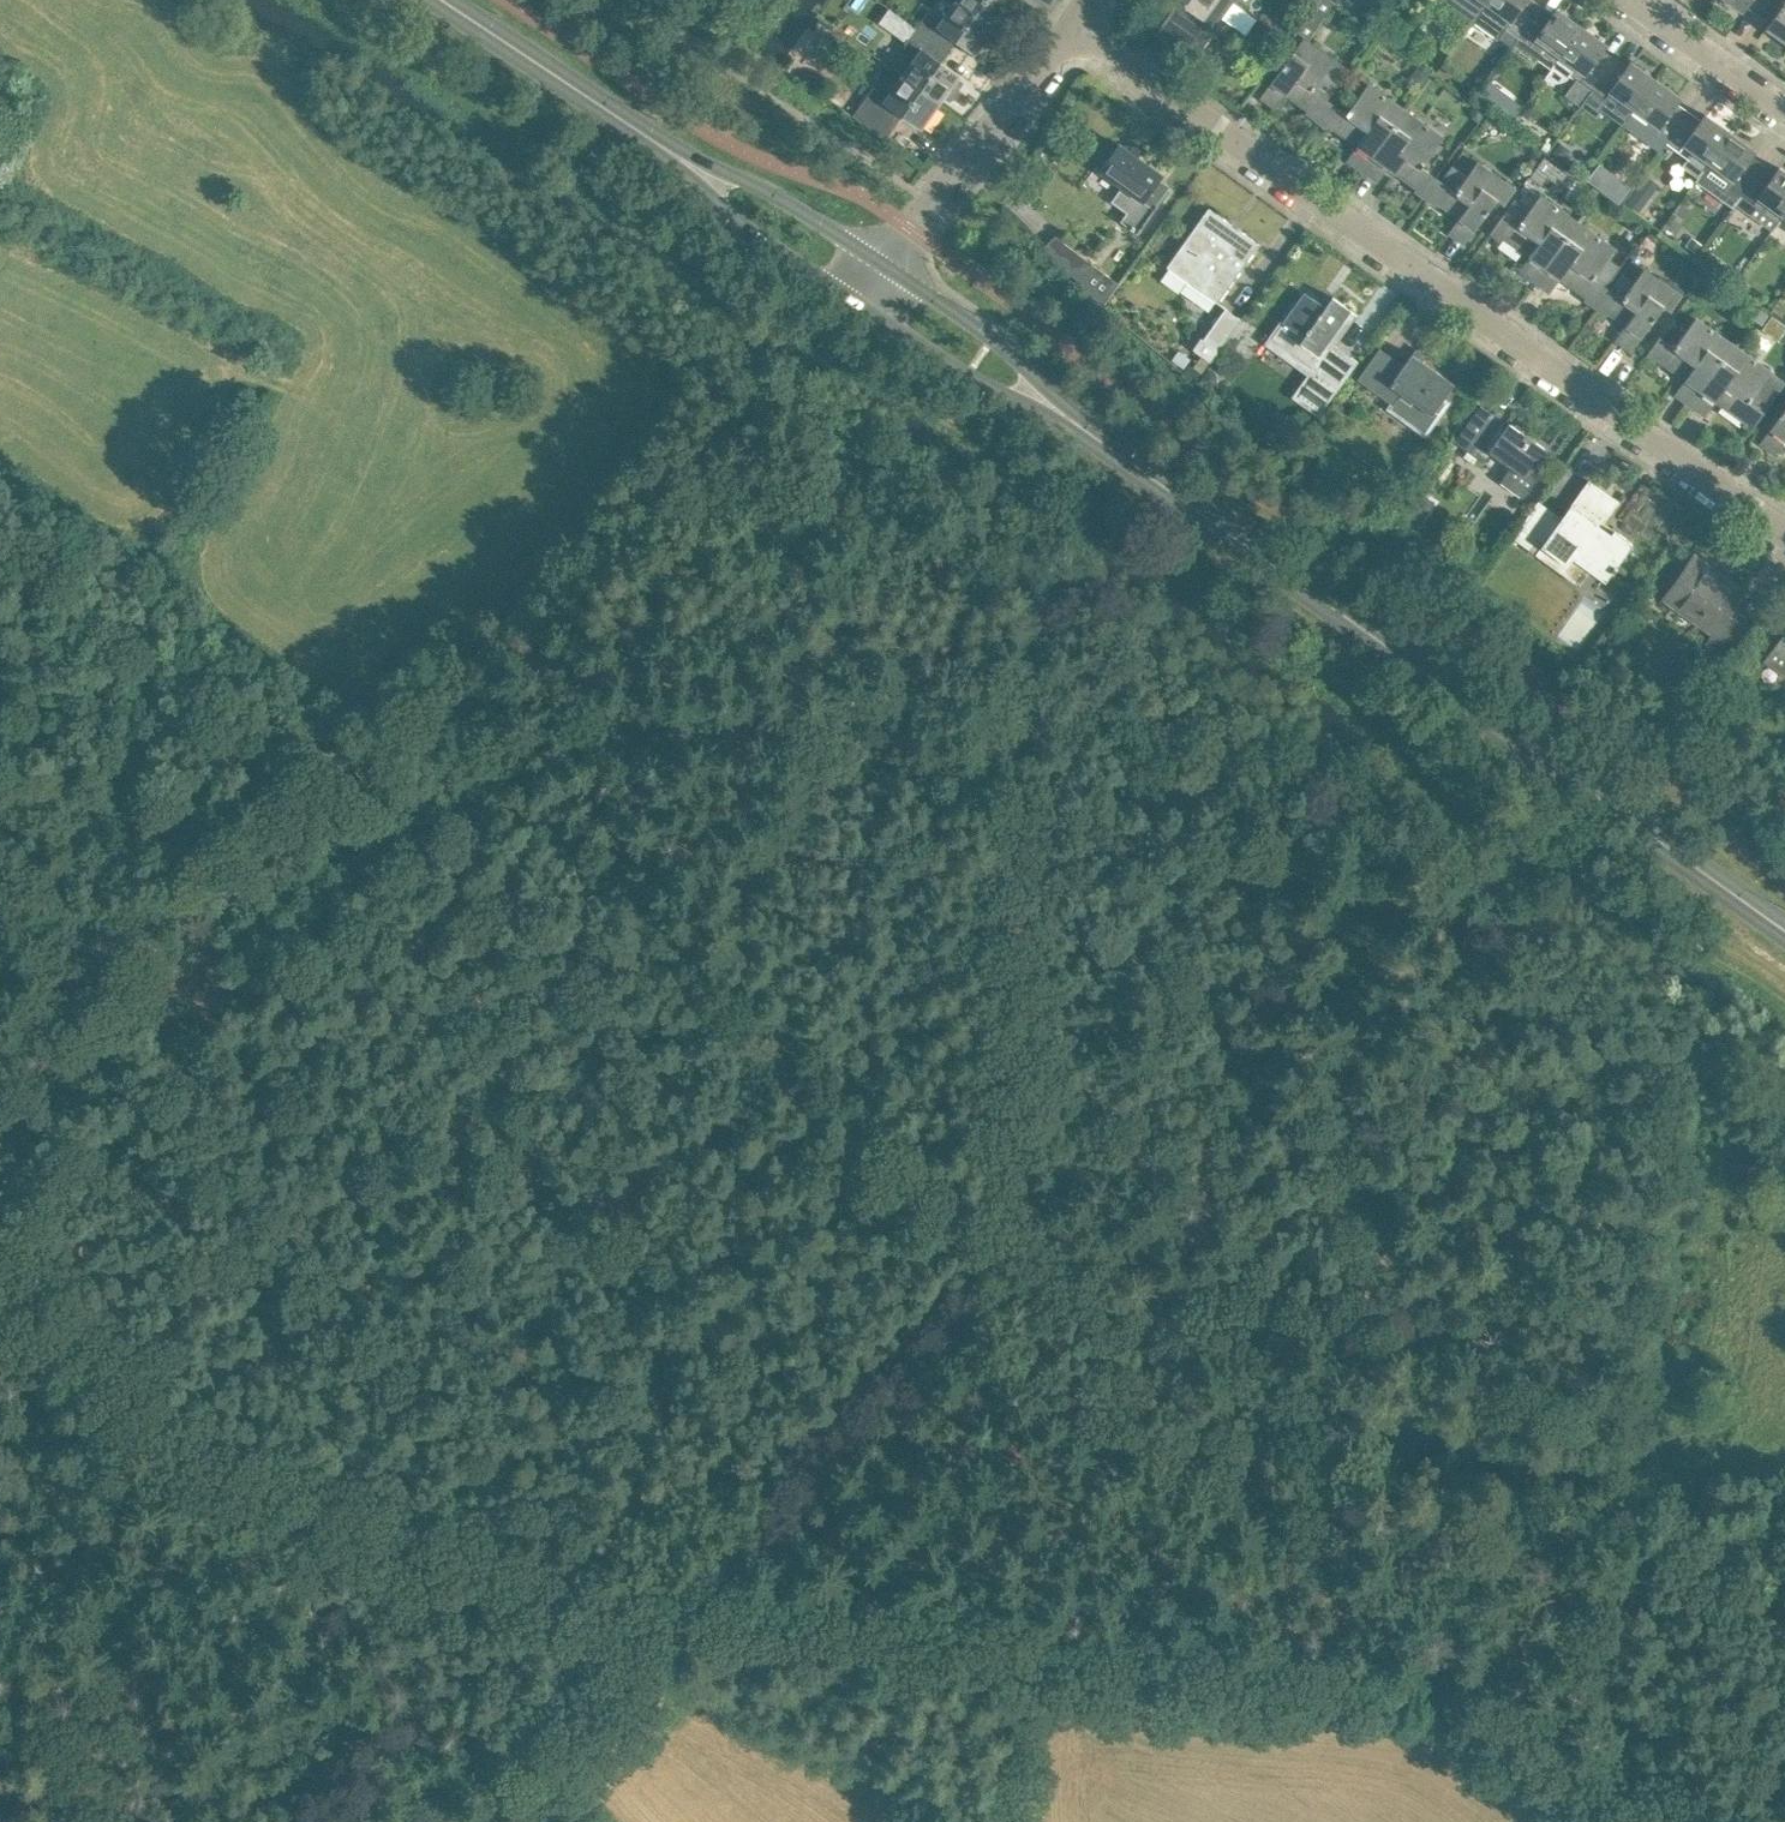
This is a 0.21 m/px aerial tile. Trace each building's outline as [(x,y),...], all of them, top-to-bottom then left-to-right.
[(994,26),(957,0),(955,0),(940,20),(928,11),(917,27),(943,45),(951,34),(976,52),(994,26)] [(994,26),(999,19),(1005,24),(1018,6),(1012,2),(1013,0),(957,0),(994,26)] [(1232,0),(1179,0),(1183,2),(1166,24),(1168,25),(1161,37),(1194,61),(1213,34),(1212,33),(1234,2),(1232,0)] [(1335,59),(1309,40),(1336,2),(1333,0),(1320,0),(1297,32),(1282,51),(1268,70),(1276,75),(1260,97),(1276,108),(1287,93),(1308,109),(1306,111),(1315,117),(1329,98),(1349,69),(1335,59)] [(1488,0),(1443,0),(1473,21),(1488,0)] [(1473,21),(1499,40),(1500,39),(1511,47),(1514,42),(1537,10),(1525,2),(1526,0),(1488,0),(1473,21)] [(1768,0),(1727,0),(1743,11),(1750,0),(1762,8),(1768,0)] [(1762,8),(1758,14),(1770,23),(1767,28),(1784,41),(1784,0),(1768,0),(1762,8)] [(1561,56),(1582,26),(1557,8),(1549,19),(1537,10),(1514,42),(1551,68),(1561,56)] [(906,42),(917,27),(907,20),(897,35),(906,42)] [(1607,44),(1582,26),(1561,56),(1551,68),(1544,79),(1547,80),(1551,82),(1555,82),(1558,82),(1562,81),(1566,79),(1568,78),(1571,74),(1593,89),(1611,63),(1599,54),(1607,44)] [(935,57),(943,45),(917,27),(906,42),(905,43),(918,51),(902,73),(941,101),(944,96),(950,100),(963,82),(957,77),(960,75),(935,57)] [(1635,109),(1656,79),(1631,61),(1623,72),(1611,63),(1593,89),(1616,105),(1621,98),(1635,109)] [(922,127),(941,101),(902,73),(887,94),(875,85),(853,115),(886,139),(895,125),(889,121),(897,109),(922,127)] [(1363,170),(1406,110),(1359,76),(1349,89),(1358,96),(1347,112),(1332,102),(1319,120),(1328,126),(1329,124),(1358,144),(1347,159),(1363,170)] [(1681,97),(1656,79),(1635,109),(1651,120),(1646,126),(1667,142),(1686,116),(1674,107),(1681,97)] [(1443,137),(1406,110),(1363,170),(1378,181),(1389,166),(1417,187),(1416,189),(1426,197),(1439,179),(1422,167),(1443,137)] [(1698,177),(1730,132),(1705,114),(1698,124),(1686,116),(1667,142),(1689,157),(1683,167),(1698,177)] [(1756,149),(1730,132),(1698,177),(1735,204),(1760,169),(1748,160),(1756,149)] [(1146,196),(1162,174),(1120,143),(1101,170),(1123,185),(1112,201),(1127,211),(1120,220),(1138,233),(1158,205),(1146,196)] [(1544,159),(1529,179),(1541,187),(1555,168),(1544,159)] [(1504,204),(1516,188),(1478,161),(1467,176),(1452,165),(1441,180),(1439,179),(1426,197),(1437,204),(1438,202),(1460,217),(1449,232),(1465,243),(1497,199),(1504,204)] [(1784,212),(1784,171),(1780,167),(1772,178),(1760,169),(1735,204),(1772,230),(1783,215),(1784,212)] [(1535,281),(1578,221),(1581,223),(1587,216),(1581,212),(1575,219),(1541,195),(1530,209),(1515,198),(1491,232),(1499,237),(1501,235),(1530,256),(1520,270),(1535,281)] [(1209,207),(1195,227),(1167,266),(1218,302),(1260,244),(1209,207)] [(1621,266),(1609,258),(1616,248),(1581,223),(1578,221),(1535,281),(1550,292),(1560,277),(1587,296),(1585,298),(1594,304),(1621,266)] [(1055,235),(1045,245),(1103,305),(1119,282),(1092,263),(1055,235)] [(1671,311),(1682,295),(1644,268),(1634,283),(1622,274),(1598,307),(1606,313),(1608,311),(1627,324),(1616,339),(1632,350),(1664,306),(1671,311)] [(1779,298),(1767,290),(1758,302),(1769,311),(1779,298)] [(1282,324),(1272,338),(1283,346),(1306,346),(1319,355),(1352,309),(1333,296),(1326,306),(1305,291),(1282,324)] [(1225,309),(1202,339),(1195,350),(1209,360),(1217,350),(1240,319),(1225,309)] [(1762,309),(1754,320),(1765,327),(1772,317),(1762,309)] [(1691,404),(1732,346),(1695,319),(1674,347),(1660,336),(1647,354),(1655,360),(1657,358),(1686,378),(1675,393),(1691,404)] [(1316,377),(1311,384),(1311,397),(1326,407),(1337,392),(1345,380),(1359,361),(1335,344),(1313,375),(1316,377)] [(1783,383),(1732,346),(1691,404),(1706,415),(1716,400),(1745,421),(1744,423),(1752,429),(1765,409),(1783,383)] [(1443,399),(1454,383),(1412,353),(1404,364),(1380,347),(1358,378),(1392,404),(1390,407),(1425,433),(1436,416),(1433,414),(1434,411),(1438,414),(1447,402),(1443,399)] [(1178,349),(1171,359),(1183,367),(1190,357),(1178,349)] [(1481,404),(1467,424),(1455,441),(1484,462),(1491,452),(1511,466),(1501,481),(1524,498),(1537,479),(1530,474),(1548,449),(1509,421),(1507,424),(1496,417),(1496,415),(1481,404)] [(1760,442),(1776,453),(1784,441),(1784,407),(1760,442)] [(1605,581),(1633,542),(1604,522),(1619,501),(1590,479),(1562,517),(1539,501),(1513,537),(1561,571),(1573,557),(1605,581)] [(1728,657),(1748,629),(1728,615),(1742,596),(1719,579),(1722,574),(1695,554),(1667,593),(1700,618),(1697,622),(1714,634),(1708,642),(1728,657)] [(1768,656),(1784,668),(1784,633),(1768,656)]
